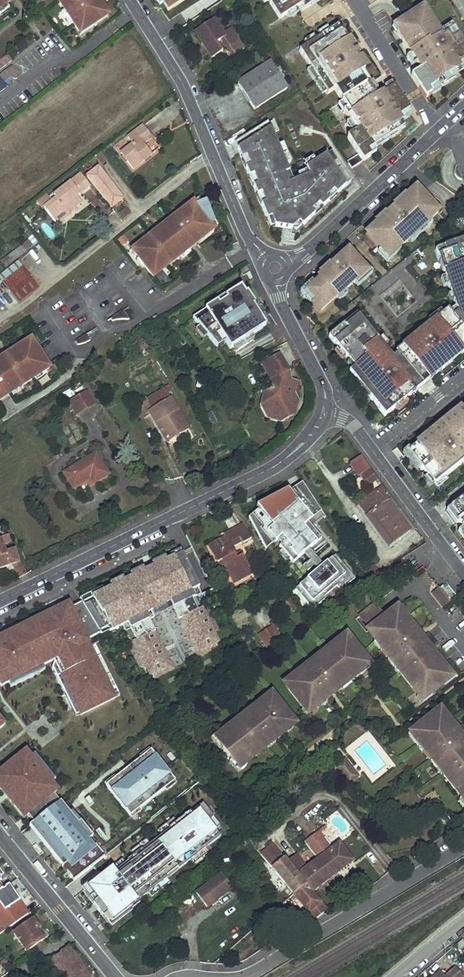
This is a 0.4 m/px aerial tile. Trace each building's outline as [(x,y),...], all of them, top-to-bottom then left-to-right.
[(59,3),(65,12),(73,23),(79,32),(92,24),(94,26),(109,16),(98,0),(90,0),(90,1),(89,0),(64,0),(59,3)] [(170,14),(191,0),(161,0),(170,14)] [(281,20),(298,8),(311,0),(268,0),(281,20)] [(0,10),(0,15),(9,9),(6,5),(0,10)] [(321,20),(315,10),(303,18),(309,27),(321,20)] [(427,99),(434,94),(431,90),(461,71),(460,68),(463,65),(463,42),(453,25),(440,33),(432,20),(430,22),(422,10),(400,24),(395,28),(418,63),(423,70),(412,77),(427,99)] [(73,23),(65,12),(61,14),(69,26),(73,23)] [(376,18),(382,26),(390,21),(384,13),(376,18)] [(214,19),(195,32),(212,58),(223,51),(217,43),(224,38),(226,37),(224,34),(214,19)] [(83,37),(95,29),(94,26),(92,24),(79,32),(83,37)] [(342,100),(367,85),(359,73),(365,70),(354,53),(352,49),(353,48),(338,25),(300,50),(328,94),(335,90),(342,100)] [(229,31),(224,34),(226,37),(224,38),(232,51),(238,46),(229,31)] [(12,62),(7,56),(0,62),(0,72),(12,62)] [(254,109),(286,88),(269,63),(237,84),(254,109)] [(3,83),(11,77),(13,79),(14,80),(15,80),(16,80),(17,79),(17,78),(17,76),(17,75),(11,68),(0,77),(0,79),(3,83)] [(367,85),(342,100),(347,108),(344,110),(357,131),(348,137),(359,155),(348,162),(352,169),(372,156),(369,151),(396,134),(393,128),(401,123),(398,118),(410,110),(395,86),(380,96),(377,97),(368,84),(367,85)] [(268,123),(236,144),(240,155),(273,133),(268,123)] [(133,144),(121,154),(134,171),(152,157),(143,146),(153,139),(143,126),(128,139),(133,144)] [(273,133),(240,155),(243,161),(247,159),(251,168),(247,170),(259,197),(263,195),(267,204),(263,206),(273,227),(285,229),(285,225),(290,226),(290,229),(300,231),(317,215),(314,212),(321,205),(324,208),(331,201),(328,198),(335,191),(339,194),(353,181),(333,151),(309,167),(312,174),(303,180),(297,184),(291,173),(297,169),(273,133)] [(247,159),(243,161),(247,170),(251,168),(247,159)] [(291,173),(297,184),(303,180),(297,169),(291,173)] [(81,175),(71,183),(80,195),(91,187),(81,175)] [(51,203),(44,208),(53,220),(66,210),(70,215),(76,210),(75,209),(82,203),(78,197),(80,195),(71,183),(49,200),(51,203)] [(442,211),(420,187),(370,232),(390,255),(401,245),(403,247),(442,211)] [(335,191),(328,198),(331,201),(339,194),(335,191)] [(263,195),(259,197),(263,206),(267,204),(263,195)] [(158,230),(132,251),(138,258),(135,261),(141,268),(144,266),(153,278),(162,270),(160,267),(164,264),(167,267),(179,256),(189,248),(191,247),(187,243),(192,239),(195,244),(210,232),(212,230),(212,228),(212,227),(210,225),(204,218),(209,214),(204,202),(202,203),(194,205),(192,203),(174,217),(177,221),(173,225),(171,222),(168,224),(164,228),(162,227),(158,230)] [(321,205),(314,212),(317,215),(324,208),(321,205)] [(122,221),(130,215),(125,207),(116,213),(122,221)] [(66,210),(53,220),(57,226),(70,216),(70,215),(66,210)] [(204,218),(210,225),(213,223),(209,214),(204,218)] [(157,228),(158,230),(162,227),(164,228),(168,224),(166,221),(157,228)] [(430,381),(463,354),(463,242),(437,251),(456,306),(458,314),(453,317),(449,311),(403,347),(430,381)] [(189,248),(179,256),(182,259),(191,252),(189,248)] [(323,278),(310,290),(319,299),(315,302),(322,310),(339,294),(340,296),(357,280),(358,281),(371,270),(352,249),(339,260),(341,262),(336,267),(337,269),(334,272),(334,271),(330,274),(329,273),(323,278)] [(13,252),(2,261),(6,266),(17,258),(13,252)] [(23,265),(2,282),(18,302),(39,285),(23,265)] [(336,267),(334,265),(321,276),(323,278),(329,273),(330,274),(334,271),(334,272),(337,269),(336,267)] [(266,326),(241,287),(225,297),(227,300),(218,305),(217,303),(192,318),(201,328),(208,337),(217,348),(225,342),(230,349),(233,347),(251,335),(266,326)] [(227,300),(225,297),(224,296),(216,301),(217,303),(218,305),(227,300)] [(456,306),(449,311),(453,317),(458,314),(456,306)] [(123,310),(111,318),(112,321),(114,320),(116,319),(119,319),(122,319),(125,319),(128,319),(129,320),(123,310)] [(365,390),(385,416),(423,386),(401,358),(397,362),(392,356),(379,339),(375,342),(370,335),(373,332),(358,313),(330,336),(355,367),(350,372),(359,383),(363,381),(368,388),(365,390)] [(208,337),(201,328),(197,332),(205,341),(208,337)] [(375,342),(379,339),(373,332),(370,335),(375,342)] [(86,334),(75,341),(77,344),(78,344),(80,343),(82,343),(85,341),(88,340),(90,339),(86,334)] [(254,339),(251,335),(233,347),(235,351),(254,339)] [(143,338),(136,343),(142,351),(148,347),(143,338)] [(31,340),(25,344),(29,350),(36,346),(31,340)] [(0,393),(6,390),(9,394),(10,393),(21,386),(34,378),(35,377),(33,374),(37,371),(39,374),(45,370),(49,367),(36,346),(29,350),(25,344),(4,357),(0,360),(0,361),(1,362),(0,363),(0,392),(0,393)] [(401,358),(423,386),(430,381),(403,347),(392,356),(397,362),(401,358)] [(279,355),(263,364),(276,388),(272,390),(272,389),(269,390),(269,391),(265,394),(263,402),(267,408),(283,413),(291,408),(295,409),(298,407),(299,400),(297,396),(293,395),(296,382),(288,381),(284,375),(289,372),(279,355)] [(47,373),(45,370),(39,374),(37,371),(33,374),(35,377),(34,378),(36,381),(47,373)] [(363,381),(359,383),(365,390),(368,388),(363,381)] [(21,386),(10,393),(12,396),(23,389),(21,386)] [(164,389),(146,400),(153,411),(149,414),(167,442),(189,428),(164,389)] [(87,393),(71,402),(78,414),(94,405),(87,393)] [(297,411),(298,407),(295,409),(291,408),(283,413),(267,408),(263,402),(262,405),(265,414),(284,419),(297,411)] [(407,452),(422,470),(423,469),(435,484),(463,460),(463,406),(407,452)] [(212,424),(221,420),(215,408),(206,412),(212,424)] [(97,454),(65,473),(74,488),(91,479),(94,484),(110,475),(97,454)] [(366,487),(376,479),(369,469),(359,477),(366,487)] [(312,525),(325,515),(303,478),(292,486),(291,485),(258,505),(260,507),(250,515),(264,545),(274,537),(277,541),(279,540),(284,536),(288,542),(283,546),(282,547),(295,564),(306,556),(311,552),(324,542),(312,525)] [(382,487),(358,505),(374,527),(386,518),(390,524),(400,518),(388,500),(384,503),(380,497),(387,493),(382,487)] [(451,508),(461,521),(459,522),(463,529),(463,497),(451,508)] [(328,519),(325,515),(312,525),(315,529),(328,519)] [(386,518),(374,527),(389,547),(410,531),(400,518),(390,524),(386,518)] [(245,523),(236,528),(242,540),(244,543),(253,538),(245,523)] [(230,530),(234,539),(236,543),(242,540),(236,528),(230,530)] [(227,536),(210,544),(219,561),(224,559),(234,580),(251,572),(242,554),(236,557),(234,552),(235,551),(230,541),(234,539),(230,530),(226,532),(227,536)] [(284,536),(279,540),(283,546),(288,542),(284,536)] [(274,537),(264,545),(266,549),(277,541),(274,537)] [(12,565),(19,578),(28,574),(19,560),(17,561),(14,550),(13,550),(11,546),(8,547),(10,552),(6,553),(1,538),(0,538),(0,569),(12,565)] [(183,547),(173,552),(175,557),(156,566),(163,580),(158,583),(167,602),(173,600),(182,618),(186,616),(197,638),(193,640),(201,655),(220,645),(219,642),(212,628),(215,627),(203,604),(201,605),(197,598),(192,587),(196,585),(194,581),(199,579),(183,547)] [(175,557),(173,552),(154,561),(156,566),(175,557)] [(311,552),(306,556),(319,573),(324,569),(311,552)] [(356,583),(338,559),(324,569),(319,573),(296,590),(312,612),(326,601),(325,599),(337,590),(341,595),(356,583)] [(95,595),(97,599),(86,604),(101,631),(109,627),(111,631),(126,624),(130,622),(136,633),(139,640),(136,641),(147,664),(150,663),(155,673),(157,676),(177,667),(169,652),(166,654),(155,631),(158,630),(149,611),(154,609),(149,600),(160,595),(148,570),(145,566),(133,572),(134,575),(136,580),(129,583),(127,579),(125,576),(112,582),(114,585),(116,589),(108,593),(106,589),(105,586),(93,591),(95,595)] [(148,570),(160,595),(149,600),(154,609),(167,602),(158,583),(163,580),(156,566),(148,570)] [(367,583),(379,575),(374,566),(361,574),(367,583)] [(196,585),(192,587),(197,598),(202,596),(196,585)] [(450,602),(439,588),(432,593),(443,607),(450,602)] [(95,595),(84,600),(85,602),(86,604),(97,599),(95,595)] [(85,602),(73,607),(71,602),(60,608),(63,616),(57,619),(53,611),(50,612),(52,617),(46,619),(48,623),(33,630),(31,626),(24,630),(22,625),(14,629),(18,637),(11,640),(7,632),(5,633),(7,638),(0,641),(0,677),(2,683),(9,679),(45,663),(55,659),(58,657),(61,663),(58,664),(81,713),(116,697),(92,645),(89,639),(102,633),(101,631),(86,604),(85,602)] [(208,602),(203,604),(215,627),(219,625),(208,602)] [(369,629),(386,616),(381,610),(376,603),(359,616),(369,629)] [(63,616),(60,608),(53,611),(57,619),(63,616)] [(395,609),(393,611),(399,618),(401,617),(395,609)] [(429,696),(446,683),(442,678),(449,673),(421,637),(419,638),(418,637),(417,635),(419,634),(411,624),(409,626),(405,621),(401,617),(399,618),(393,611),(386,616),(369,629),(370,630),(372,629),(371,628),(373,627),(382,639),(379,641),(383,647),(380,649),(388,659),(395,668),(396,668),(398,666),(401,670),(400,672),(419,696),(426,691),(429,696)] [(52,617),(50,612),(22,625),(24,630),(31,626),(33,630),(48,623),(46,619),(52,617)] [(197,638),(186,616),(182,618),(193,640),(197,638)] [(358,617),(347,621),(351,633),(362,629),(358,617)] [(136,633),(130,622),(126,624),(131,635),(136,633)] [(267,649),(280,640),(270,626),(257,634),(267,649)] [(221,640),(215,627),(212,628),(219,642),(221,640)] [(14,629),(7,632),(11,640),(18,637),(14,629)] [(155,631),(166,654),(169,652),(158,630),(155,631)] [(346,635),(341,639),(343,641),(338,644),(337,643),(325,652),(326,654),(322,657),(321,656),(320,654),(311,662),(301,670),(303,673),(298,677),(300,680),(288,690),(305,711),(313,704),(315,706),(319,703),(320,705),(333,695),(345,686),(343,684),(347,680),(349,682),(361,673),(359,671),(364,667),(365,669),(370,665),(365,658),(364,659),(360,655),(351,643),(352,642),(346,635)] [(147,664),(136,641),(132,643),(143,666),(147,664)] [(121,695),(97,643),(92,645),(116,697),(121,695)] [(81,713),(58,664),(61,663),(58,657),(55,659),(55,660),(53,667),(76,715),(81,713)] [(9,679),(12,684),(47,668),(45,663),(9,679)] [(453,678),(449,673),(442,678),(446,683),(453,678)] [(300,680),(298,677),(286,687),(288,690),(300,680)] [(422,701),(429,696),(426,691),(419,696),(422,701)] [(243,716),(218,736),(224,743),(219,746),(225,754),(232,763),(237,759),(242,766),(267,747),(265,745),(269,742),(271,743),(279,737),(287,731),(285,729),(289,726),(291,728),(295,724),(271,693),(266,697),(269,700),(264,703),(262,700),(257,704),(246,712),(247,713),(249,715),(244,718),(243,716)] [(313,704),(305,711),(307,713),(315,706),(313,704)] [(447,727),(450,725),(440,713),(438,715),(447,727)] [(450,725),(447,727),(438,715),(415,733),(421,740),(419,742),(421,744),(426,751),(423,754),(429,762),(438,773),(440,772),(442,771),(443,773),(441,774),(461,799),(463,796),(463,739),(460,734),(456,729),(454,731),(450,725)] [(421,740),(415,733),(413,735),(419,742),(421,740)] [(214,739),(219,746),(224,743),(218,736),(214,739)] [(1,789),(9,783),(14,789),(6,795),(12,803),(16,800),(25,812),(29,809),(36,817),(59,800),(52,792),(55,789),(49,782),(51,781),(30,754),(25,748),(0,768),(0,775),(2,777),(0,779),(4,785),(0,788),(1,789)] [(30,754),(51,781),(55,778),(34,751),(30,754)] [(238,770),(242,766),(237,759),(232,763),(238,770)] [(345,760),(336,767),(346,779),(349,783),(358,777),(345,760)] [(117,779),(97,793),(104,803),(106,801),(110,807),(101,814),(111,827),(139,807),(117,779)] [(9,783),(1,789),(6,795),(14,789),(9,783)] [(16,800),(12,803),(21,815),(25,812),(16,800)] [(189,812),(176,822),(160,834),(148,843),(132,855),(125,859),(126,860),(124,862),(115,869),(112,871),(110,867),(85,885),(92,895),(88,898),(100,914),(104,911),(110,919),(135,901),(147,892),(165,878),(189,861),(190,862),(208,849),(207,847),(219,838),(213,831),(208,823),(213,819),(202,804),(190,813),(189,812)] [(29,809),(25,812),(32,820),(36,817),(29,809)] [(157,830),(160,834),(176,822),(173,818),(157,830)] [(208,823),(213,831),(219,827),(213,819),(208,823)] [(293,895),(314,921),(327,911),(312,892),(322,885),(332,877),(342,869),(352,861),(340,844),(333,849),(319,832),(305,842),(319,860),(307,869),(296,855),(287,862),(274,845),(262,854),(293,895)] [(128,850),(132,855),(148,843),(144,838),(128,850)] [(210,851),(208,849),(190,862),(192,865),(210,851)] [(112,864),(115,869),(124,862),(120,858),(112,864)] [(205,907),(230,887),(220,873),(194,892),(205,907)] [(168,882),(165,878),(147,892),(150,896),(168,882)] [(5,911),(1,914),(4,920),(25,905),(21,899),(19,901),(9,885),(4,888),(0,891),(0,903),(5,911)] [(81,888),(88,898),(92,895),(85,885),(81,888)] [(137,903),(135,901),(110,919),(104,911),(100,914),(108,924),(137,903)] [(14,934),(26,951),(46,937),(34,921),(14,934)] [(455,946),(459,950),(463,946),(463,942),(462,940),(455,946)] [(60,976),(90,976),(85,970),(87,969),(69,945),(60,952),(60,953),(48,961),(60,976)] [(455,968),(445,976),(463,976),(455,968)]
